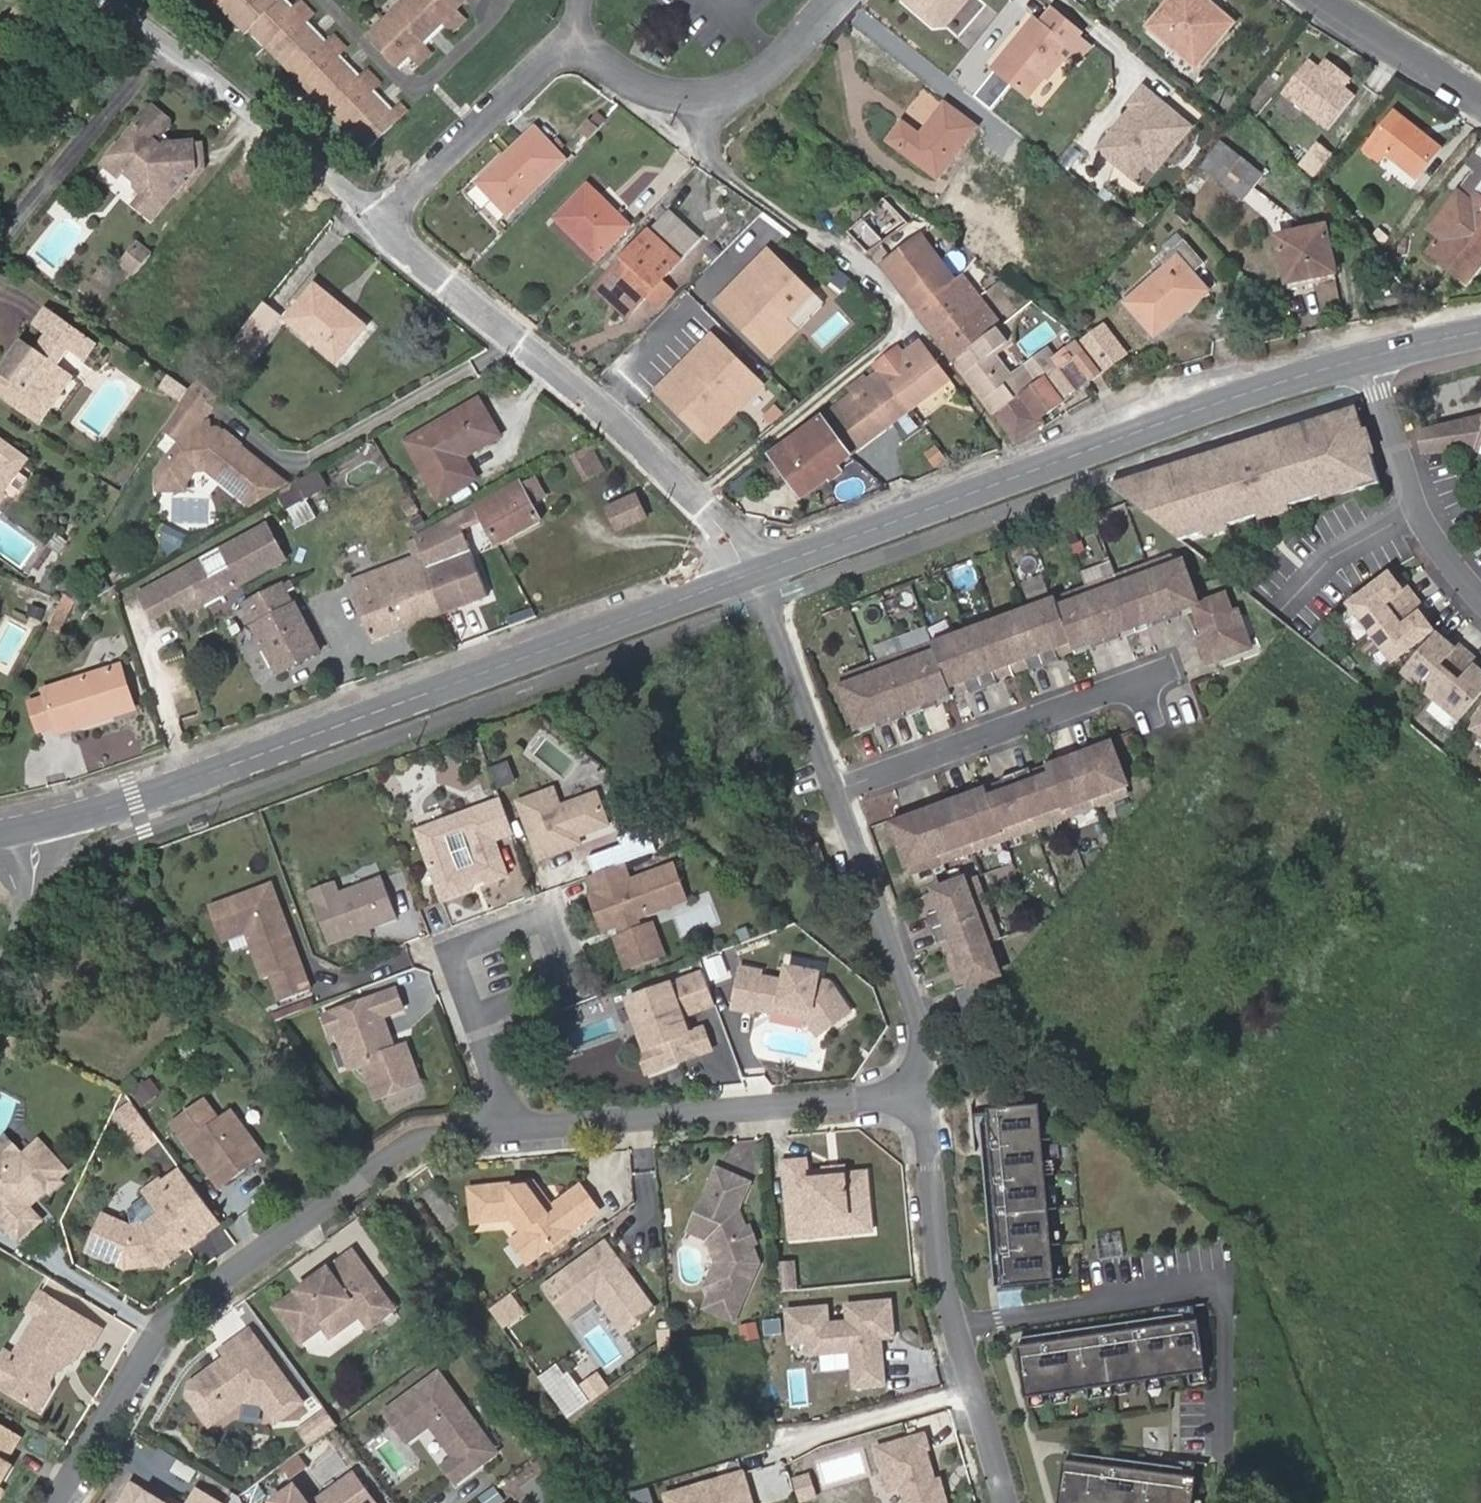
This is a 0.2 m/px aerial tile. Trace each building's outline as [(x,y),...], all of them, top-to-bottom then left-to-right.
[(220,0),(211,0),(244,34),(248,31),(249,30),(220,0)] [(370,147),(405,111),(400,105),(392,113),(371,92),(379,85),(366,71),(358,78),(338,58),(346,50),(332,37),(325,44),(305,24),(312,16),(299,3),(291,10),(281,0),(280,0),(277,3),(274,0),(220,0),(249,30),(252,26),(370,147)] [(367,36),(371,41),(413,0),(404,0),(367,36)] [(371,41),(398,68),(409,57),(418,65),(431,52),(423,43),(443,23),(451,32),(465,18),(457,11),(468,0),(413,0),(371,41)] [(902,2),(933,29),(946,28),(970,0),(904,0),(902,2)] [(1210,8),(1201,0),(1173,0),(1149,28),(1196,67),(1225,32),(1204,14),(1210,8)] [(1204,14),(1225,32),(1230,26),(1210,8),(1204,14)] [(1078,32),(1051,10),(1040,24),(1036,20),(994,68),(996,69),(973,95),(990,109),(1011,83),(1026,95),(1061,52),(1075,36),(1078,32)] [(249,30),(248,31),(365,151),(370,147),(252,26),(249,30)] [(1075,36),(1061,52),(1072,61),(1085,45),(1075,36)] [(1310,62),(1284,95),(1329,131),(1355,98),(1343,89),(1350,81),(1336,71),(1330,79),(1322,72),(1310,62)] [(1322,72),(1330,79),(1336,71),(1328,64),(1322,72)] [(918,122),(936,95),(925,87),(907,115),(918,122)] [(1126,125),(1120,132),(1116,129),(1097,151),(1133,181),(1158,151),(1167,158),(1182,140),(1166,127),(1176,115),(1143,88),(1129,105),(1133,109),(1122,122),(1126,125)] [(921,136),(903,123),(889,141),(938,179),(977,129),(945,105),(921,136)] [(181,186),(189,186),(205,167),(200,140),(169,143),(164,139),(163,135),(169,127),(168,120),(153,107),(120,144),(117,142),(106,153),(108,164),(121,175),(125,169),(140,181),(141,187),(148,193),(139,204),(155,217),(175,193),(181,186)] [(1394,115),(1365,152),(1377,161),(1383,153),(1416,178),(1438,150),(1394,115)] [(564,162),(534,130),(478,182),(508,215),(564,162)] [(1264,175),(1222,141),(1201,168),(1243,202),(1264,175)] [(1300,167),(1315,179),(1332,158),(1317,147),(1300,167)] [(1480,185),(1480,178),(1476,173),(1459,193),(1469,201),(1480,185)] [(1469,201),(1459,193),(1430,231),(1441,239),(1429,255),(1466,285),(1480,266),(1480,185),(1469,201)] [(181,186),(175,193),(179,197),(189,186),(181,186)] [(628,227),(588,187),(556,220),(597,259),(628,227)] [(867,214),(847,232),(869,254),(872,252),(909,223),(894,206),(884,197),(867,214)] [(838,223),(847,232),(867,214),(857,204),(838,223)] [(648,231),(680,262),(691,251),(659,220),(648,231)] [(1384,223),(1371,239),(1382,249),(1396,233),(1384,223)] [(1326,226),(1276,236),(1288,284),(1337,273),(1326,226)] [(614,295),(633,313),(680,262),(648,231),(596,287),(609,300),(614,295)] [(932,250),(921,236),(883,266),(907,298),(945,268),(941,262),(932,250)] [(139,241),(123,260),(136,271),(152,252),(139,241)] [(708,267),(722,252),(714,243),(700,258),(708,267)] [(1184,243),(1163,261),(1167,266),(1126,302),(1155,336),(1207,291),(1191,273),(1202,263),(1184,243)] [(932,250),(941,262),(945,259),(936,247),(932,250)] [(825,303),(767,248),(714,304),(772,359),(825,303)] [(945,268),(907,298),(916,310),(955,279),(945,268)] [(916,310),(928,326),(973,289),(962,274),(955,279),(916,310)] [(366,328),(315,286),(287,321),(338,363),(366,328)] [(928,326),(938,339),(982,304),(978,298),(981,296),(975,288),(973,289),(928,326)] [(614,295),(609,300),(627,318),(633,313),(614,295)] [(279,317),(265,304),(263,303),(229,347),(245,360),(279,317)] [(982,304),(938,339),(956,362),(998,328),(1000,326),(999,325),(989,312),(982,304)] [(52,409),(76,375),(61,364),(71,350),(84,332),(49,306),(36,324),(49,334),(39,348),(25,340),(0,375),(0,395),(26,413),(37,398),(52,409)] [(989,312),(999,325),(1005,319),(996,307),(989,312)] [(1015,315),(1000,326),(998,328),(956,362),(959,366),(995,414),(1036,382),(1032,376),(1026,367),(1011,378),(994,354),(1014,338),(1015,315)] [(1080,344),(1101,373),(1125,355),(1105,327),(1080,344)] [(84,332),(71,350),(86,360),(98,342),(84,332)] [(761,385),(708,333),(652,389),(706,442),(761,385)] [(950,379),(921,341),(903,355),(899,350),(876,368),(878,376),(889,388),(892,386),(911,409),(950,379)] [(1074,360),(1089,382),(1101,373),(1080,344),(1078,342),(1055,360),(1058,365),(1061,367),(1062,369),(1074,360)] [(1036,382),(1058,365),(1055,360),(1047,351),(1026,367),(1032,376),(1036,382)] [(995,414),(1016,442),(1044,421),(1042,418),(1089,382),(1074,360),(1062,369),(1061,367),(1058,365),(1036,382),(995,414)] [(889,388),(878,376),(876,373),(866,381),(863,377),(848,390),(851,395),(820,419),(849,456),(911,409),(892,386),(889,388)] [(189,395),(167,379),(158,393),(178,408),(189,395)] [(164,427),(182,441),(159,470),(160,479),(186,482),(197,468),(209,467),(250,501),(273,473),(274,471),(262,461),(262,458),(257,454),(253,454),(240,443),(236,443),(229,438),(228,434),(221,428),(215,428),(215,423),(196,425),(216,399),(197,384),(189,395),(178,408),(164,427)] [(37,398),(26,413),(42,424),(52,409),(37,398)] [(438,464),(455,492),(476,480),(464,458),(500,437),(479,400),(406,443),(423,472),(438,464)] [(1361,408),(1114,485),(1181,540),(1203,534),(1201,526),(1224,519),(1226,527),(1257,518),(1255,510),(1278,503),(1280,511),(1318,500),(1316,492),(1361,479),(1364,490),(1384,484),(1361,408)] [(1474,449),(1479,438),(1480,434),(1480,418),(1420,428),(1426,454),(1474,449)] [(849,456),(820,419),(769,459),(792,488),(800,498),(827,476),(832,481),(843,472),(838,465),(849,456)] [(228,434),(229,438),(236,443),(240,443),(241,441),(229,432),(228,434)] [(7,489),(25,464),(0,446),(0,499),(7,489)] [(592,451),(574,460),(584,482),(603,472),(592,451)] [(792,488),(769,459),(763,464),(785,492),(792,488)] [(438,464),(423,472),(440,501),(455,492),(438,464)] [(280,493),(288,508),(328,487),(320,472),(280,493)] [(288,485),(273,473),(250,501),(249,503),(253,507),(288,485)] [(186,482),(160,479),(159,487),(185,490),(186,482)] [(542,495),(534,482),(523,488),(531,501),(542,495)] [(481,518),(496,545),(541,520),(531,501),(523,488),(521,483),(476,507),(481,518)] [(0,499),(0,507),(11,492),(7,489),(0,499)] [(634,496),(608,508),(619,532),(645,520),(634,496)] [(410,498),(399,504),(407,519),(418,512),(410,498)] [(481,518),(476,507),(415,540),(427,569),(424,571),(441,615),(487,598),(463,529),(481,518)] [(266,525),(139,594),(152,617),(184,600),(197,593),(202,602),(284,558),(266,525)] [(190,537),(169,528),(163,538),(172,554),(187,545),(190,537)] [(427,569),(415,540),(408,544),(413,558),(350,582),(371,641),(441,615),(424,571),(427,569)] [(1182,558),(838,681),(855,727),(872,721),(874,728),(904,717),(901,711),(917,705),(919,712),(934,707),(932,700),(964,688),(967,695),(995,684),(993,678),(1026,666),(1028,673),(1057,662),(1054,656),(1088,643),(1090,650),(1119,640),(1116,633),(1149,621),(1151,628),(1180,618),(1177,611),(1191,606),(1205,645),(1199,648),(1205,667),(1245,652),(1240,640),(1246,638),(1251,636),(1241,608),(1235,609),(1232,600),(1223,593),(1199,603),(1185,563),(1182,558)] [(1392,576),(1353,606),(1397,662),(1436,631),(1427,620),(1422,614),(1425,612),(1408,589),(1405,591),(1400,585),(1392,576)] [(289,582),(244,605),(279,676),(317,657),(287,595),(294,592),(289,582)] [(197,593),(184,600),(189,610),(202,602),(197,593)] [(64,594),(62,599),(47,629),(58,634),(74,602),(64,594)] [(1408,675),(1462,720),(1480,698),(1480,671),(1477,668),(1480,665),(1458,647),(1456,649),(1450,645),(1441,637),(1408,675)] [(1240,640),(1245,652),(1250,650),(1246,638),(1240,640)] [(1458,647),(1452,641),(1450,645),(1456,649),(1458,647)] [(119,709),(133,705),(121,666),(44,691),(46,698),(29,703),(39,734),(56,729),(58,734),(120,715),(119,709)] [(119,709),(120,715),(135,710),(133,705),(119,709)] [(909,819),(892,825),(909,872),(1126,794),(1109,747),(1091,754),(1089,747),(1060,757),(1062,764),(1030,776),(1028,769),(999,779),(1002,786),(969,798),(966,791),(951,796),(954,803),(938,809),(936,802),(907,813),(909,819)] [(553,792),(517,805),(538,862),(571,850),(568,843),(576,840),(607,828),(596,796),(559,810),(553,792)] [(421,847),(441,903),(472,892),(470,889),(470,887),(469,885),(484,880),(487,886),(507,879),(494,844),(513,836),(500,803),(445,823),(449,837),(421,847)] [(416,834),(421,847),(449,837),(445,823),(416,834)] [(568,843),(571,850),(579,847),(576,840),(568,843)] [(624,866),(589,879),(595,896),(591,898),(604,933),(623,926),(626,935),(615,940),(626,971),(664,957),(652,926),(641,930),(637,921),(674,907),(668,890),(682,885),(675,866),(631,883),(624,866)] [(973,877),(926,895),(932,911),(926,914),(936,942),(943,940),(960,986),(953,989),(962,1013),(975,1009),(998,981),(996,975),(997,974),(986,944),(996,940),(973,877)] [(308,894),(329,946),(396,920),(381,880),(336,898),(331,886),(308,894)] [(470,889),(472,892),(487,886),(484,880),(469,885),(470,887),(470,889)] [(668,890),(674,907),(688,902),(682,885),(668,890)] [(220,943),(245,933),(262,980),(270,977),(279,1003),(309,992),(270,886),(207,909),(220,943)] [(760,969),(742,964),(732,1004),(752,1008),(753,1005),(770,1008),(771,1003),(781,1005),(782,1001),(811,1008),(825,1028),(849,1012),(829,983),(817,980),(819,973),(788,966),(785,980),(759,974),(760,969)] [(702,975),(627,1003),(640,1038),(645,1052),(652,1050),(660,1071),(695,1058),(688,1038),(681,1019),(714,1007),(702,975)] [(559,1008),(573,1049),(628,1030),(613,989),(559,1008)] [(402,1011),(395,993),(338,1014),(344,1030),(336,1034),(350,1071),(363,1067),(376,1101),(418,1085),(405,1048),(393,1052),(388,1039),(383,1037),(380,1029),(382,1023),(381,1019),(402,1011)] [(781,1005),(771,1003),(770,1008),(805,1016),(817,1034),(825,1028),(811,1008),(782,1001),(781,1005)] [(338,1014),(323,1019),(329,1036),(336,1034),(344,1030),(338,1014)] [(710,1052),(703,1032),(688,1038),(695,1058),(710,1052)] [(4,1057),(12,1041),(0,1035),(0,1055),(4,1057)] [(646,1076),(660,1071),(652,1050),(645,1052),(640,1038),(633,1041),(646,1076)] [(137,1092),(147,1106),(159,1097),(149,1083),(137,1092)] [(147,1106),(137,1092),(132,1096),(142,1110),(147,1106)] [(205,1104),(172,1128),(219,1192),(264,1159),(241,1128),(229,1137),(219,1124),(205,1104)] [(1041,1107),(987,1112),(987,1114),(1002,1288),(1002,1289),(1055,1285),(1052,1250),(1051,1236),(1048,1199),(1046,1177),(1045,1162),(1043,1142),(1042,1128),(1041,1107)] [(140,1143),(152,1134),(133,1108),(121,1117),(140,1143)] [(987,1114),(972,1115),(973,1127),(981,1126),(995,1289),(1002,1288),(987,1114)] [(232,1115),(219,1124),(229,1137),(241,1128),(232,1115)] [(1042,1128),(1043,1142),(1053,1142),(1052,1127),(1042,1128)] [(0,1141),(0,1154),(11,1165),(20,1157),(3,1138),(0,1141)] [(15,1243),(38,1223),(25,1208),(14,1196),(24,1187),(35,1200),(44,1192),(47,1195),(58,1184),(56,1181),(64,1173),(36,1142),(20,1157),(11,1165),(0,1154),(0,1227),(15,1243)] [(1045,1162),(1046,1177),(1056,1176),(1054,1162),(1045,1162)] [(805,1163),(783,1165),(790,1241),(813,1239),(811,1222),(870,1216),(866,1175),(845,1177),(845,1180),(826,1181),(825,1175),(806,1176),(805,1163)] [(844,1170),(825,1172),(825,1175),(826,1181),(845,1180),(845,1177),(844,1170)] [(747,1186),(716,1172),(695,1217),(709,1223),(712,1230),(707,1241),(716,1265),(706,1289),(741,1304),(758,1266),(750,1247),(744,1244),(741,1238),(744,1232),(736,1213),(747,1186)] [(218,1224),(183,1177),(166,1189),(173,1198),(201,1236),(218,1224)] [(173,1198),(166,1189),(163,1185),(147,1197),(156,1210),(173,1198)] [(25,1208),(35,1200),(24,1187),(14,1196),(25,1208)] [(511,1188),(469,1192),(473,1225),(513,1221),(524,1235),(540,1256),(598,1213),(580,1189),(551,1210),(536,1189),(511,1192),(511,1188)] [(156,1210),(159,1214),(162,1218),(146,1230),(134,1229),(108,1214),(89,1248),(125,1268),(161,1267),(165,1264),(166,1257),(172,1253),(175,1257),(185,1249),(187,1253),(204,1240),(201,1236),(173,1198),(156,1210)] [(1048,1199),(1050,1214),(1059,1213),(1058,1198),(1048,1199)] [(870,1216),(811,1222),(813,1239),(871,1234),(870,1216)] [(695,1217),(689,1233),(707,1241),(712,1230),(709,1223),(695,1217)] [(749,1230),(744,1232),(741,1238),(744,1244),(750,1247),(754,1245),(749,1230)] [(524,1235),(511,1246),(526,1266),(540,1256),(524,1235)] [(1051,1236),(1052,1250),(1062,1250),(1061,1235),(1051,1236)] [(614,1259),(605,1246),(545,1290),(567,1320),(596,1299),(622,1335),(653,1312),(620,1268),(617,1270),(613,1265),(614,1259)] [(177,1260),(175,1257),(172,1253),(166,1257),(165,1264),(167,1267),(177,1260)] [(312,1284),(275,1311),(301,1346),(323,1330),(331,1340),(362,1318),(385,1300),(352,1255),(322,1277),(324,1280),(315,1287),(312,1284)] [(776,1268),(778,1294),(795,1292),(793,1266),(776,1268)] [(1055,1285),(1065,1284),(1064,1270),(1054,1271),(1055,1285)] [(312,1284),(315,1287),(324,1280),(322,1277),(312,1284)] [(512,1295),(488,1312),(498,1327),(522,1309),(512,1295)] [(0,1389),(0,1393),(32,1413),(44,1393),(55,1375),(53,1368),(58,1361),(67,1366),(71,1368),(82,1350),(87,1354),(99,1335),(39,1299),(27,1318),(36,1324),(11,1364),(12,1368),(0,1389)] [(362,1318),(370,1330),(394,1312),(385,1300),(362,1318)] [(1016,1342),(1017,1349),(1197,1316),(1196,1309),(1194,1301),(1184,1302),(1186,1311),(1018,1341),(1016,1342)] [(785,1313),(788,1345),(807,1343),(809,1357),(850,1353),(853,1390),(884,1387),(881,1350),(864,1351),(864,1342),(880,1341),(893,1340),(890,1303),(845,1307),(847,1325),(827,1326),(826,1309),(785,1313)] [(1197,1316),(1017,1349),(1026,1401),(1030,1401),(1044,1398),(1052,1397),(1067,1394),(1089,1390),(1104,1387),(1113,1385),(1128,1383),(1148,1379),(1162,1377),(1192,1371),(1206,1369),(1197,1316)] [(190,1388),(188,1399),(210,1428),(243,1404),(263,1407),(276,1425),(302,1406),(249,1333),(222,1353),(227,1360),(225,1361),(225,1366),(218,1371),(213,1370),(190,1388)] [(880,1341),(864,1342),(864,1351),(881,1350),(880,1341)] [(12,1368),(11,1364),(2,1359),(0,1363),(0,1389),(12,1368)] [(55,1375),(60,1378),(67,1366),(58,1361),(53,1368),(55,1375)] [(225,1361),(213,1370),(218,1371),(225,1366),(225,1361)] [(1206,1369),(1192,1371),(1194,1380),(1208,1378),(1206,1369)] [(437,1373),(383,1413),(406,1444),(429,1427),(452,1459),(441,1467),(454,1486),(469,1474),(466,1470),(479,1460),(483,1465),(497,1454),(437,1373)] [(1162,1377),(1148,1379),(1150,1389),(1164,1386),(1162,1377)] [(599,1380),(583,1391),(592,1404),(608,1392),(599,1380)] [(1128,1383),(1113,1385),(1115,1395),(1129,1392),(1128,1383)] [(1104,1387),(1089,1390),(1091,1399),(1105,1397),(1104,1387)] [(44,1393),(32,1413),(41,1418),(53,1399),(44,1393)] [(1067,1394),(1052,1397),(1054,1406),(1068,1403),(1067,1394)] [(1044,1398),(1030,1401),(1031,1410),(1046,1407),(1044,1398)] [(300,1434),(310,1447),(336,1427),(327,1414),(300,1434)] [(11,1470),(5,1465),(19,1441),(0,1430),(0,1489),(11,1470)] [(926,1449),(922,1433),(873,1448),(886,1491),(897,1487),(902,1502),(944,1502),(937,1478),(932,1480),(923,1450),(926,1449)] [(1187,1470),(1072,1454),(1071,1462),(1070,1463),(1195,1480),(1198,1465),(1187,1463),(1187,1470)] [(479,1460),(466,1470),(469,1474),(483,1465),(479,1460)] [(1063,1462),(1057,1502),(1192,1502),(1195,1480),(1070,1463),(1063,1462)] [(353,1475),(316,1502),(374,1502),(353,1475)] [(741,1495),(746,1493),(741,1477),(664,1500),(665,1502),(744,1502),(741,1495)] [(132,1487),(123,1502),(159,1502),(132,1487)] [(276,1502),(304,1502),(294,1490),(276,1502)] [(198,1493),(192,1502),(215,1502),(198,1493)]
